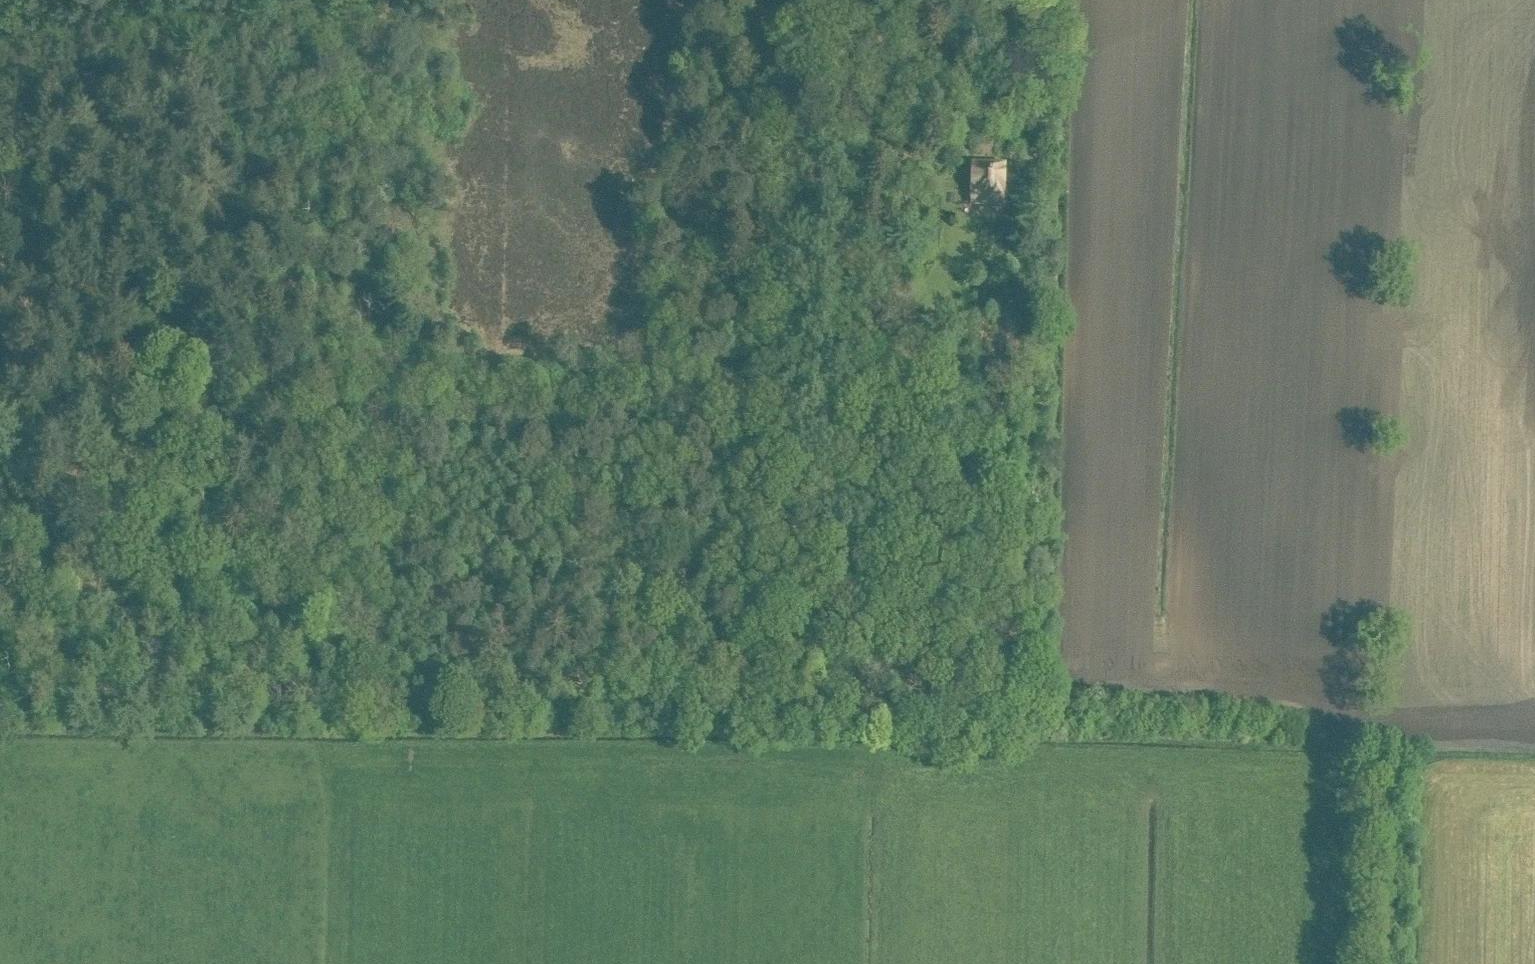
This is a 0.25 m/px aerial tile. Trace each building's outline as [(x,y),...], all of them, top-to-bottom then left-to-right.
[(999,210),(999,169),(971,169),(971,210),(999,210)]
